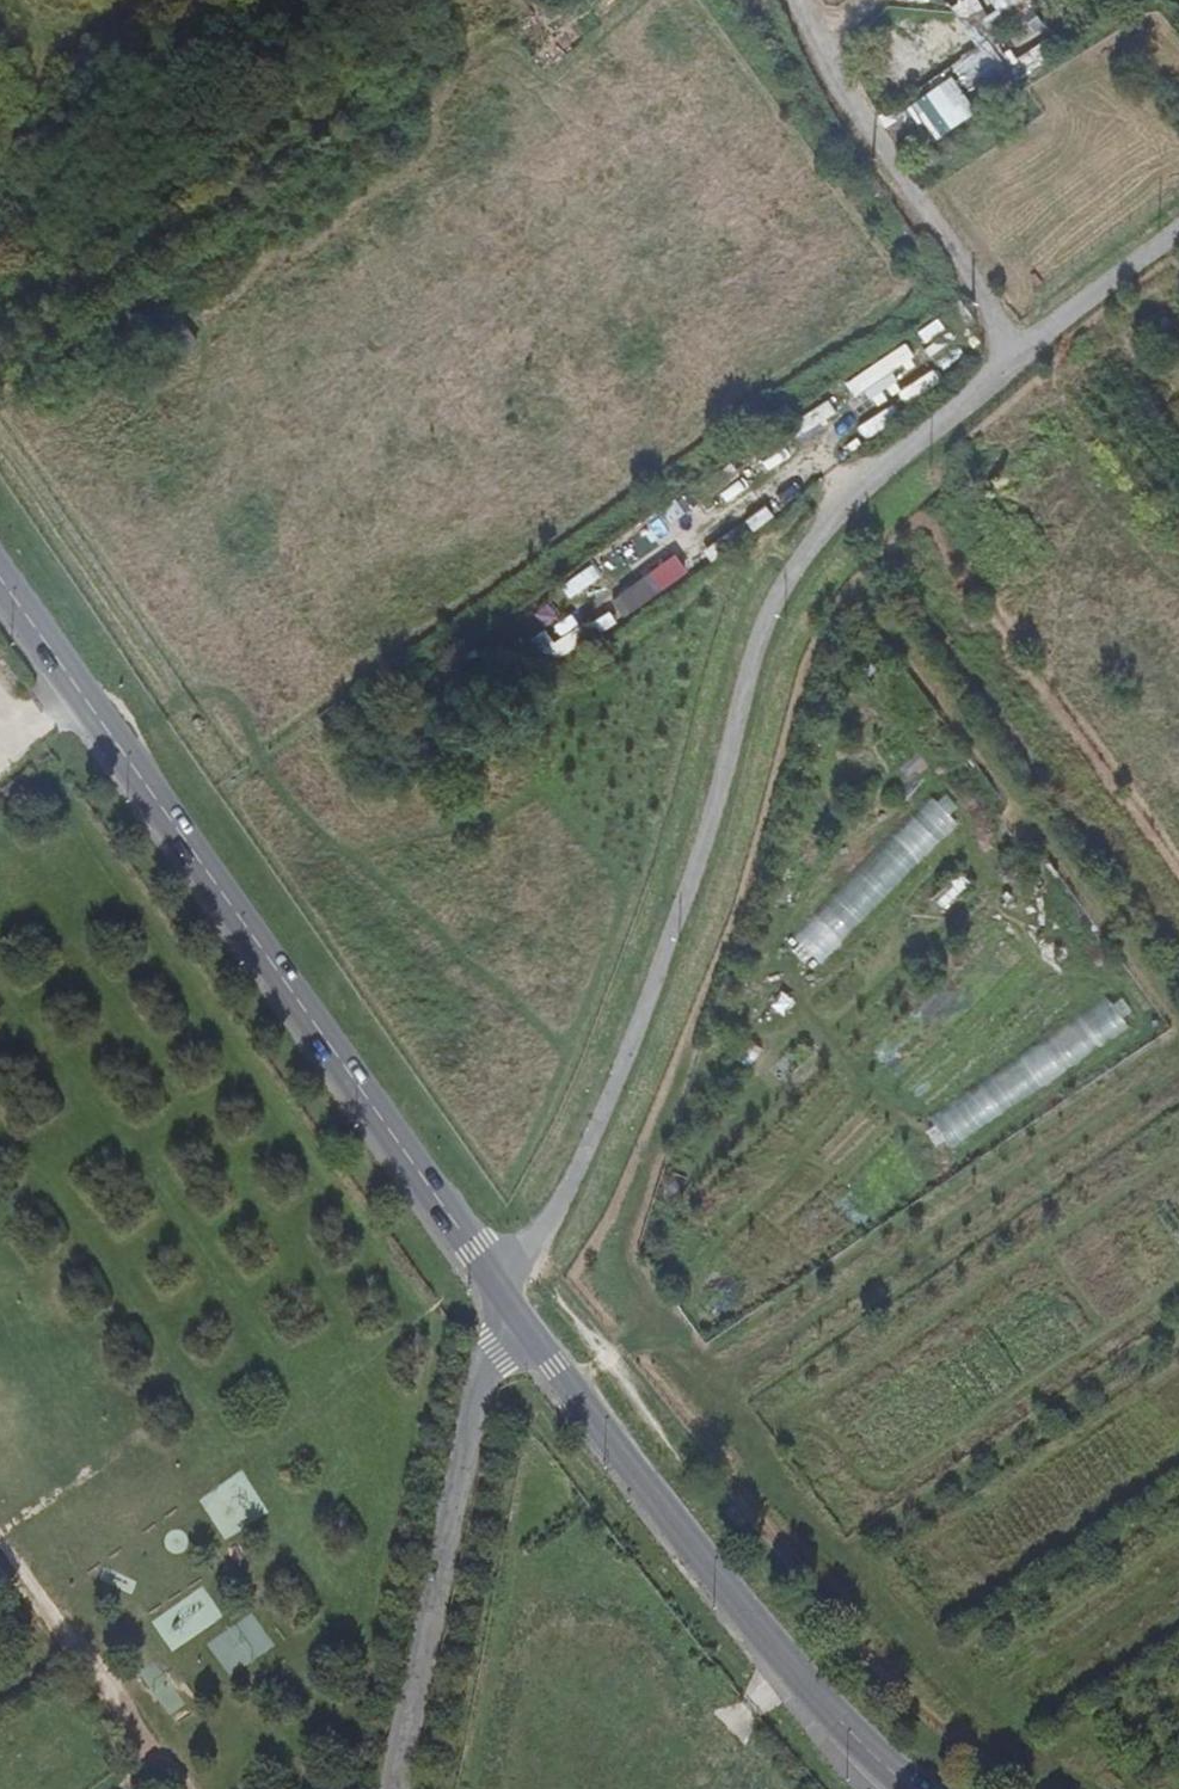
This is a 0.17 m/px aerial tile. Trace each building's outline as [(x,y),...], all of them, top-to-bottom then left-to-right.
[(968,56),(979,48),(953,13),(941,21),(968,56)] [(927,30),(887,60),(899,76),(911,67),(920,80),(948,59),(927,30)] [(914,103),(940,137),(980,107),(954,73),(914,103)] [(162,333),(179,358),(199,342),(186,325),(180,317),(162,333)] [(679,552),(647,574),(658,590),(690,568),(679,552)] [(812,956),(821,964),(960,824),(950,815),(958,806),(946,794),(938,802),(930,795),(791,936),(800,943),(792,951),(803,963),(812,956)] [(1105,994),(927,1117),(951,1149),(1130,1028),(1105,994)]
